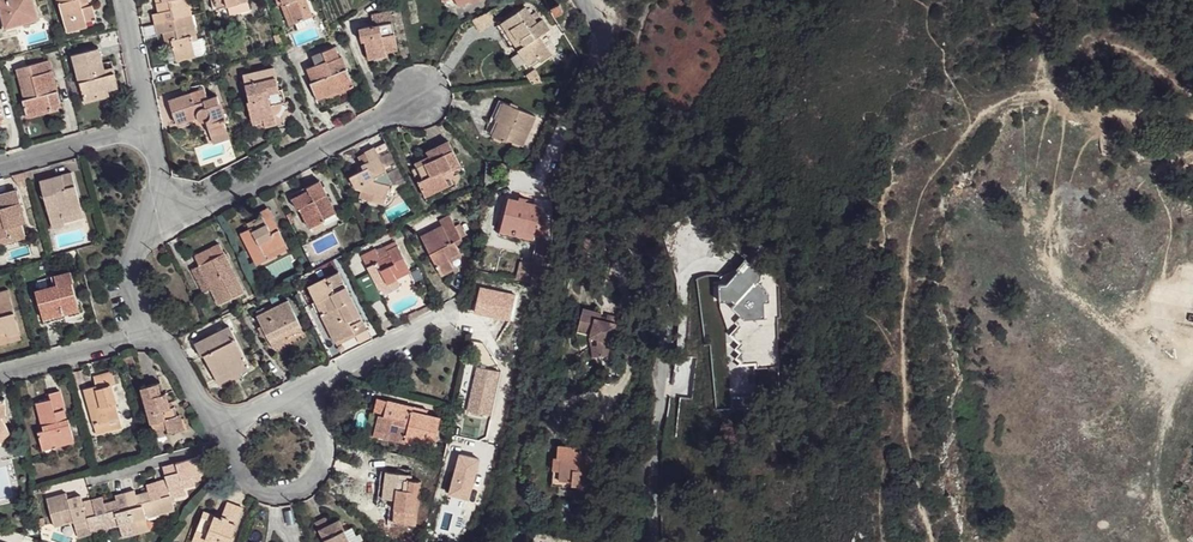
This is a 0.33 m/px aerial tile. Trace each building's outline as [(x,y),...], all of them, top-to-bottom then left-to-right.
[(5,29),(11,26),(12,32),(39,25),(30,0),(19,0),(0,6),(0,8),(5,29)] [(68,31),(91,26),(90,21),(99,18),(96,6),(92,7),(90,0),(61,0),(68,31)] [(157,24),(195,15),(192,0),(164,0),(161,2),(162,12),(155,14),(157,24)] [(219,12),(250,5),(249,0),(216,0),(219,12)] [(294,24),(298,22),(289,0),(286,0),(294,24)] [(298,22),(316,16),(310,0),(289,0),(298,22)] [(366,39),(371,61),(389,53),(388,46),(402,42),(393,5),(372,12),(373,23),(359,28),(362,41),(366,39)] [(528,6),(507,20),(533,59),(541,53),(545,59),(555,51),(545,36),(553,30),(544,18),(539,21),(528,6)] [(561,13),(553,17),(558,27),(565,24),(561,13)] [(201,39),(195,15),(157,24),(159,36),(167,35),(169,41),(175,41),(180,61),(199,57),(195,41),(201,39)] [(507,20),(499,24),(530,69),(545,59),(541,53),(533,59),(507,20)] [(388,46),(389,53),(405,50),(402,42),(388,46)] [(75,53),(86,100),(99,97),(97,90),(109,86),(110,94),(122,91),(116,66),(107,67),(102,47),(75,53)] [(307,85),(312,98),(321,94),(322,98),(340,93),(338,86),(351,83),(340,58),(336,60),(334,49),(310,58),(314,66),(306,69),(311,83),(307,85)] [(20,97),(24,114),(52,108),(52,104),(60,100),(53,70),(48,71),(45,61),(17,69),(23,94),(20,97)] [(250,102),(255,122),(269,117),(270,124),(282,118),(278,108),(281,102),(291,100),(287,85),(282,87),(278,65),(248,73),(255,101),(250,102)] [(527,80),(537,79),(535,69),(526,71),(527,80)] [(97,90),(99,97),(110,94),(109,86),(97,90)] [(172,100),(180,122),(197,118),(201,125),(210,122),(214,136),(228,131),(226,127),(230,125),(218,96),(211,99),(206,88),(172,100)] [(491,122),(497,125),(508,106),(502,102),(491,122)] [(497,125),(489,138),(505,146),(507,142),(525,152),(539,121),(508,106),(497,125)] [(269,117),(255,122),(258,133),(271,128),(270,124),(269,117)] [(228,131),(214,136),(217,143),(231,137),(228,131)] [(419,159),(421,164),(428,177),(420,181),(429,197),(453,184),(449,171),(466,163),(455,139),(430,150),(433,155),(419,159)] [(387,144),(364,154),(369,163),(359,168),(361,170),(348,178),(352,186),(384,199),(390,180),(385,171),(397,164),(387,144)] [(420,181),(428,177),(421,164),(414,167),(420,181)] [(39,183),(50,225),(82,216),(71,171),(39,183)] [(315,189),(296,198),(301,209),(305,206),(314,225),(338,213),(322,180),(313,186),(315,189)] [(9,231),(10,234),(24,230),(22,222),(27,221),(17,189),(0,193),(0,234),(9,231)] [(382,203),(384,199),(372,195),(370,199),(382,203)] [(511,202),(502,232),(533,241),(542,211),(511,202)] [(258,222),(242,229),(260,263),(275,255),(272,249),(288,241),(269,206),(263,210),(265,214),(256,219),(258,222)] [(542,211),(533,241),(538,242),(551,246),(552,215),(542,211)] [(458,218),(426,234),(443,272),(458,263),(452,254),(462,250),(459,240),(466,236),(458,218)] [(12,239),(10,234),(9,231),(0,234),(0,243),(12,239)] [(275,255),(290,247),(288,241),(272,249),(275,255)] [(393,251),(371,261),(379,273),(386,268),(391,277),(401,273),(397,265),(403,262),(404,267),(412,264),(401,241),(390,245),(393,251)] [(219,245),(194,255),(198,263),(209,290),(216,302),(238,290),(219,245)] [(513,272),(515,254),(499,252),(497,270),(513,272)] [(737,264),(741,270),(753,262),(750,256),(737,264)] [(731,299),(729,306),(744,319),(761,319),(763,308),(768,307),(770,298),(759,283),(766,279),(765,273),(755,268),(758,263),(753,262),(741,270),(735,275),(733,284),(719,280),(717,295),(731,299)] [(200,291),(209,290),(198,263),(188,268),(200,291)] [(51,285),(31,290),(41,323),(76,314),(67,285),(72,283),(67,270),(49,275),(51,285)] [(339,275),(309,287),(319,306),(324,303),(328,314),(352,301),(339,275)] [(520,282),(509,325),(525,329),(529,309),(543,287),(529,283),(520,282)] [(717,295),(716,303),(729,306),(731,299),(717,295)] [(286,300),(256,313),(272,346),(282,341),(280,336),(299,327),(286,300)] [(328,314),(324,316),(339,343),(358,333),(356,329),(362,324),(352,301),(328,314)] [(728,359),(723,361),(741,363),(739,371),(753,372),(761,319),(744,319),(729,306),(728,315),(733,322),(723,331),(731,342),(726,345),(730,351),(725,353),(728,359)] [(616,318),(582,308),(575,330),(589,334),(588,337),(595,339),(597,357),(610,356),(609,343),(616,318)] [(0,314),(0,332),(6,331),(8,336),(21,331),(15,311),(0,314)] [(229,328),(197,342),(203,356),(207,354),(216,375),(247,363),(229,328)] [(247,363),(216,375),(221,382),(249,368),(247,363)] [(90,414),(96,412),(99,427),(117,421),(108,390),(115,387),(110,377),(93,382),(96,386),(84,391),(90,414)] [(157,380),(138,386),(153,430),(166,426),(167,433),(184,426),(178,409),(174,410),(172,400),(168,402),(165,389),(160,391),(157,380)] [(38,431),(45,451),(73,441),(56,392),(46,393),(48,400),(34,404),(43,429),(38,431)] [(373,403),(369,417),(376,419),(382,422),(386,407),(373,403)] [(386,407),(382,422),(376,419),(370,440),(414,454),(416,447),(432,452),(439,428),(423,424),(425,417),(386,407)] [(630,414),(613,413),(612,424),(629,426),(630,414)] [(166,426),(153,430),(155,438),(167,433),(166,426)] [(556,459),(555,480),(569,481),(568,486),(582,486),(582,481),(592,480),(594,448),(577,447),(577,451),(570,451),(570,446),(554,444),(552,459),(556,459)] [(198,455),(160,467),(165,481),(156,483),(159,496),(170,494),(188,490),(186,485),(196,481),(195,474),(202,472),(198,455)] [(384,478),(380,506),(394,509),(390,529),(414,532),(419,488),(404,486),(405,480),(384,478)] [(68,499),(66,494),(48,499),(56,527),(72,522),(75,530),(90,526),(91,533),(118,525),(121,533),(148,527),(146,517),(173,510),(170,494),(159,496),(156,483),(145,486),(147,494),(136,497),(134,491),(114,496),(115,500),(104,503),(102,497),(84,502),(81,495),(68,499)] [(194,534),(213,541),(230,541),(243,509),(228,503),(221,517),(203,512),(194,534)] [(344,531),(339,523),(319,530),(324,541),(348,541),(347,540),(344,531)]
